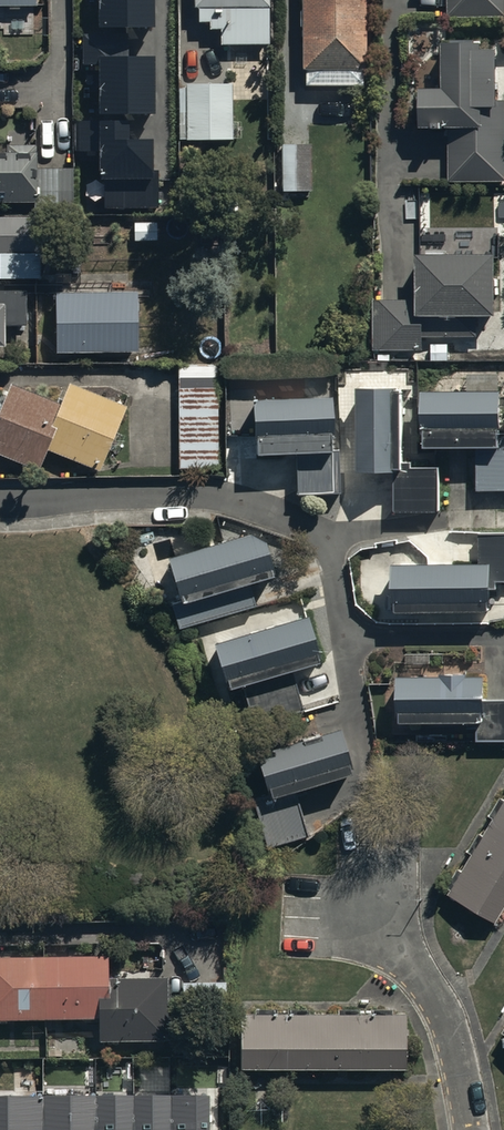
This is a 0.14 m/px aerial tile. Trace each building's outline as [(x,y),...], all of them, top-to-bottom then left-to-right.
[(98,29),(82,29),(83,66),(100,66),(100,120),(78,120),(78,153),(98,153),(98,211),(161,210),(161,170),(153,170),(153,138),(128,138),(128,118),(153,118),(152,57),(125,57),(125,31),(156,30),(156,0),(98,0),(98,29)] [(192,2),(198,2),(198,16),(210,16),(210,24),(221,24),(221,40),(268,40),(268,0),(192,0),(192,2)] [(301,62),(365,61),(365,0),(300,0),(301,62)] [(447,10),(503,10),(503,0),(447,0),(447,10)] [(442,30),(442,79),(419,79),(419,117),(449,117),(449,175),(503,175),(503,95),(496,95),(496,37),(481,37),(481,30),(442,30)] [(35,194),(34,141),(0,142),(0,195),(35,194)] [(307,141),(281,142),(283,190),(310,188),(307,141)] [(40,274),(39,248),(44,248),(43,214),(0,215),(0,275),(40,274)] [(477,332),(477,304),(494,304),(494,243),(417,244),(417,294),(367,295),(368,344),(423,343),(423,333),(477,332)] [(3,339),(3,321),(27,321),(26,285),(0,285),(0,339),(3,339)] [(138,285),(55,286),(56,347),(139,346),(138,285)] [(218,361),(177,361),(178,465),(219,464),(218,361)] [(38,465),(47,443),(99,466),(127,402),(69,375),(59,399),(11,377),(1,400),(0,399),(0,448),(38,465)] [(422,437),(469,437),(469,484),(503,484),(503,434),(501,434),(501,381),(422,381),(422,437)] [(402,385),(356,386),(358,469),(394,468),(395,511),(440,510),(439,466),(404,466),(402,385)] [(295,453),(296,493),(340,493),(340,453),(330,452),(328,398),(250,400),(251,434),(254,434),(254,454),(295,453)] [(171,605),(179,627),(255,603),(249,582),(274,574),(261,532),(214,546),(169,559),(181,602),(171,605)] [(395,562),(396,609),(493,608),(493,590),(498,590),(498,583),(503,583),(503,535),(480,535),(481,561),(395,562)] [(306,616),(213,643),(226,688),(320,660),(306,616)] [(400,717),(478,718),(478,741),(503,742),(503,703),(486,702),(487,675),(468,675),(468,671),(441,670),(441,674),(401,673),(400,717)] [(340,722),(257,744),(269,793),(255,797),(268,846),(307,836),(293,783),(352,768),(340,722)] [(494,919),(503,901),(503,794),(446,891),(494,919)] [(108,976),(108,955),(0,955),(0,1017),(98,1017),(98,994),(108,994),(108,976)] [(98,994),(98,1017),(98,1039),(166,1039),(166,976),(108,976),(108,994),(98,994)] [(241,1013),(240,1065),(404,1067),(405,1014),(241,1013)] [(0,1102),(0,1129),(208,1129),(208,1101),(0,1102)]
